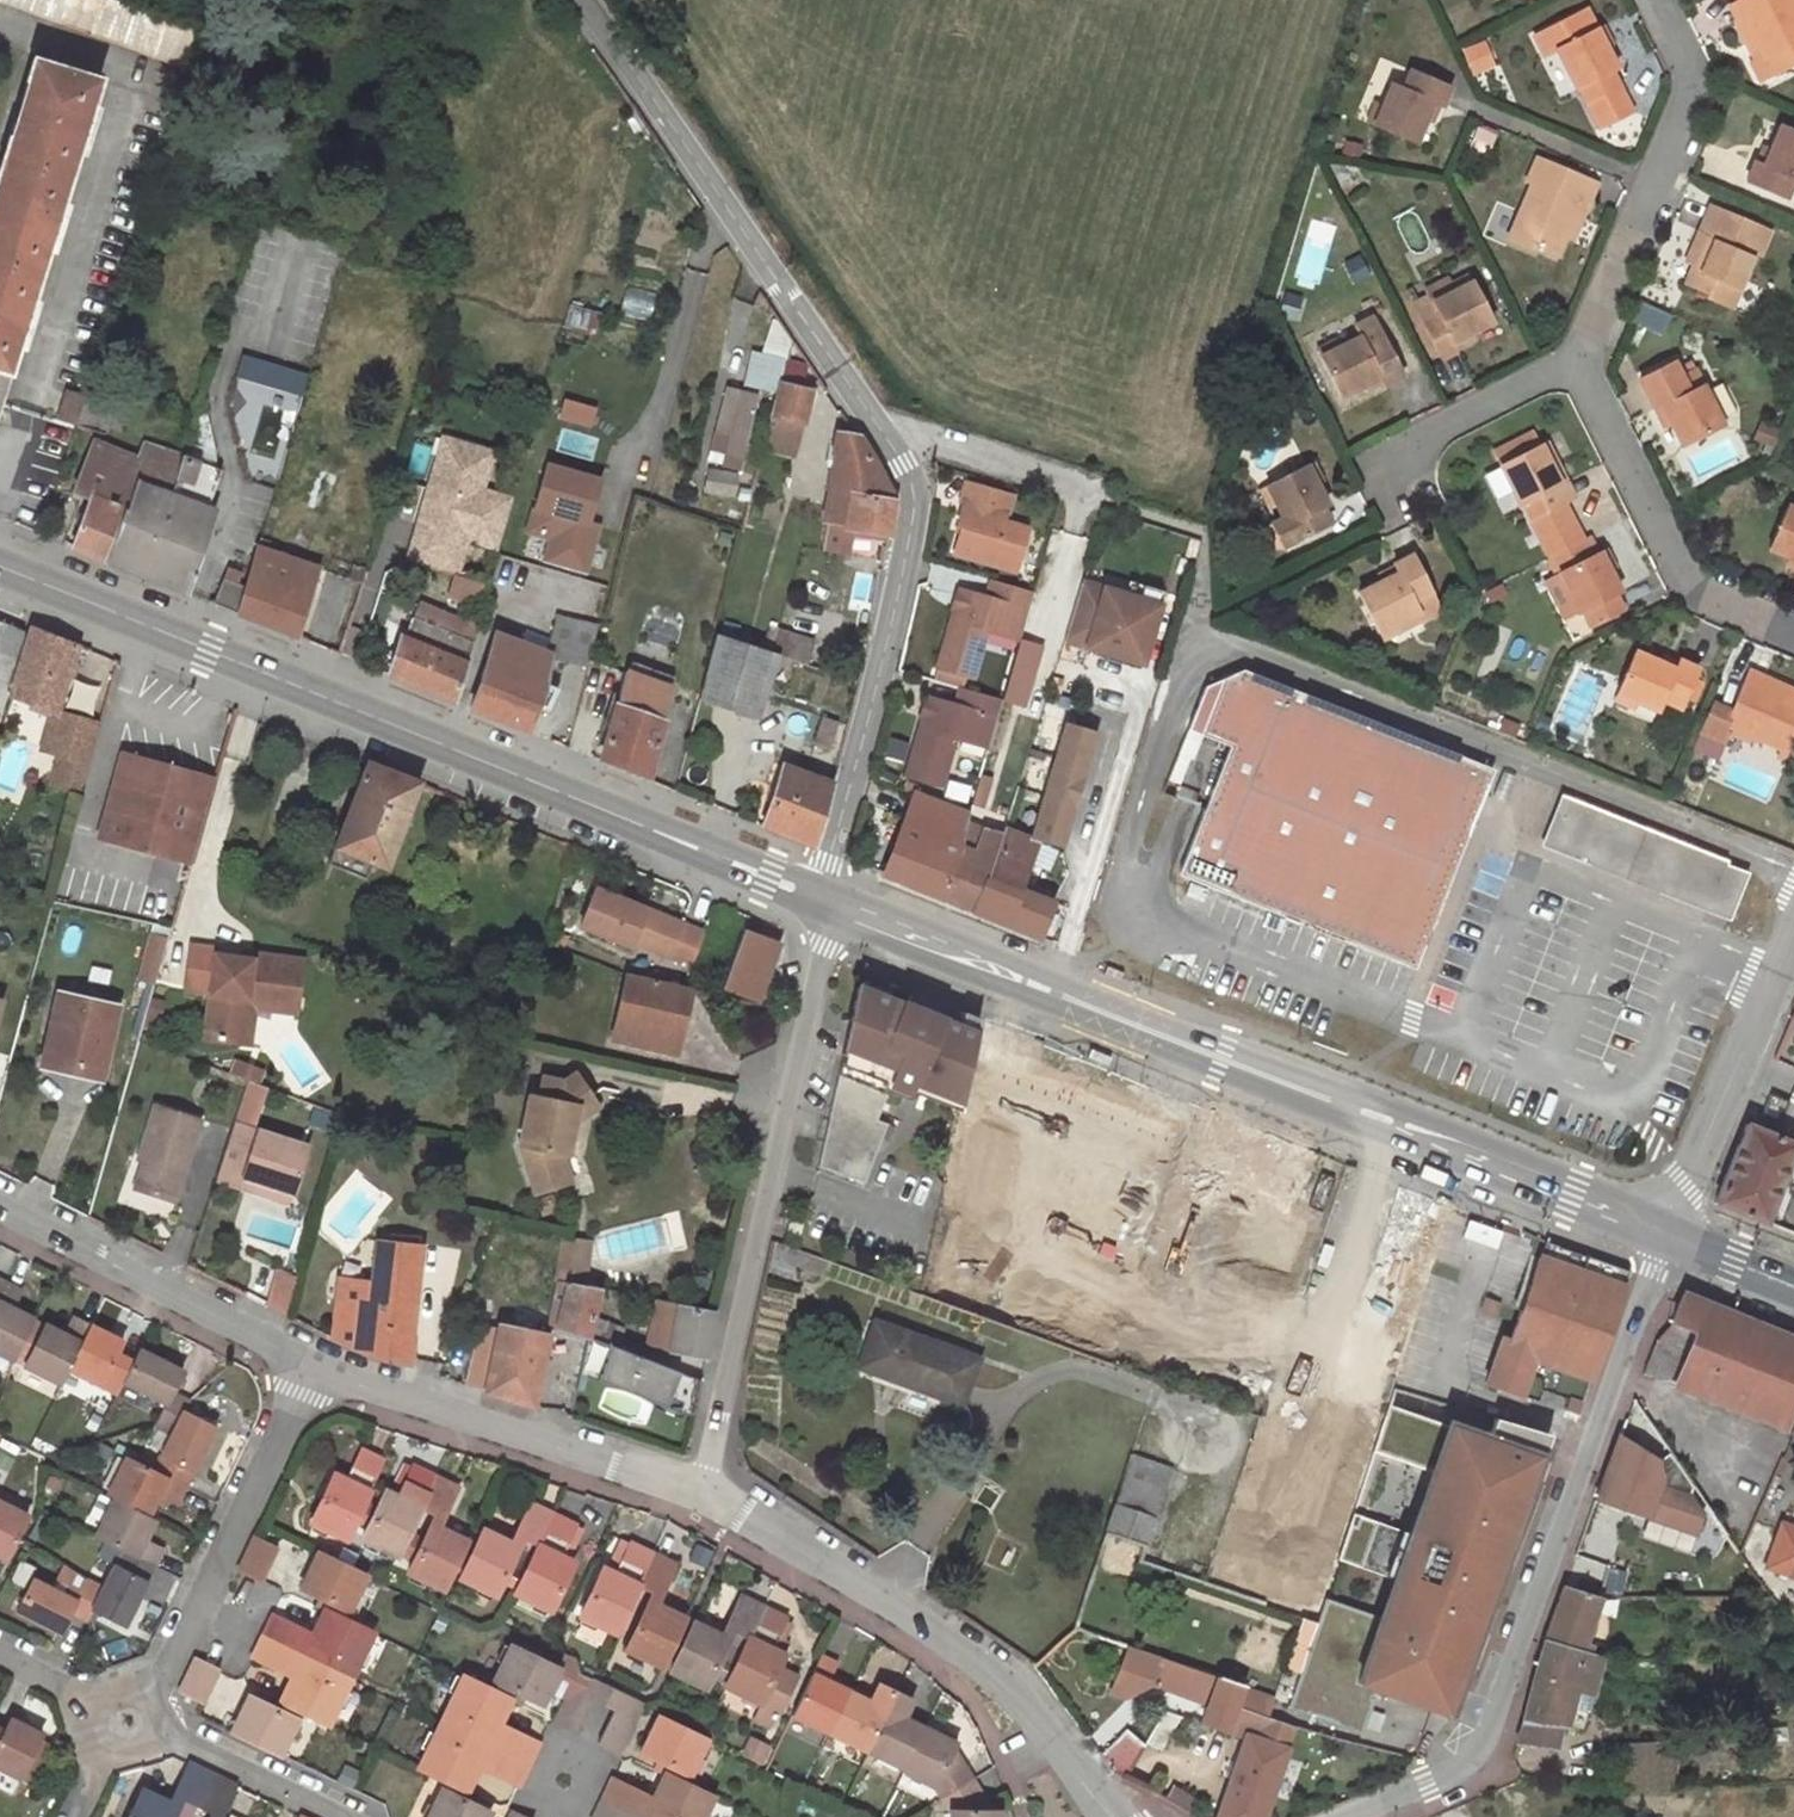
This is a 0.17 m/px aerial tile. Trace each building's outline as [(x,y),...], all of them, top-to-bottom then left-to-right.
[(185,67),(195,31),(110,0),(1,0),(185,67)] [(432,11),(446,15),(450,0),(435,0),(432,11)] [(1729,4),(1742,28),(1739,30),(1754,60),(1751,62),(1760,80),(1793,64),(1793,0),(1738,0),(1729,4)] [(1575,84),(1578,83),(1599,123),(1630,107),(1611,71),(1617,69),(1607,48),(1597,27),(1588,9),(1536,34),(1546,54),(1557,48),(1575,84)] [(1614,44),(1603,24),(1597,27),(1607,48),(1614,44)] [(1467,72),(1491,64),(1483,40),(1459,48),(1467,72)] [(1546,54),(1563,91),(1575,84),(1557,48),(1546,54)] [(26,83),(32,85),(15,140),(9,137),(0,167),(0,184),(1,185),(0,187),(0,403),(18,345),(23,327),(26,318),(31,301),(47,250),(53,232),(55,222),(62,202),(76,153),(82,135),(85,124),(90,107),(99,80),(33,60),(26,83)] [(1392,83),(1383,105),(1374,124),(1415,141),(1426,118),(1434,101),(1441,104),(1450,85),(1411,69),(1403,88),(1392,83)] [(26,83),(9,137),(15,140),(32,85),(26,83)] [(1367,121),(1374,124),(1383,105),(1376,101),(1367,121)] [(1434,122),(1441,104),(1434,101),(1426,118),(1434,122)] [(96,109),(90,107),(85,124),(91,127),(96,109)] [(1772,148),(1764,164),(1756,161),(1747,181),(1786,198),(1793,179),(1793,129),(1781,123),(1772,148)] [(88,136),(82,135),(76,153),(82,154),(88,136)] [(1763,144),(1756,161),(1764,164),(1772,148),(1763,144)] [(1597,183),(1538,158),(1527,183),(1531,186),(1508,238),(1534,248),(1536,244),(1558,254),(1565,237),(1578,207),(1586,209),(1597,183)] [(67,204),(62,202),(55,222),(60,223),(67,204)] [(1709,205),(1700,227),(1709,230),(1695,262),(1687,282),(1708,291),(1705,296),(1732,307),(1754,254),(1760,256),(1770,230),(1709,205)] [(1573,240),(1586,209),(1578,207),(1565,237),(1573,240)] [(1687,259),(1695,262),(1709,230),(1700,227),(1687,259)] [(57,233),(53,232),(47,250),(52,251),(57,233)] [(333,257),(336,246),(320,241),(317,252),(333,257)] [(1450,284),(1454,290),(1472,280),(1469,274),(1450,284)] [(1420,300),(1414,303),(1441,356),(1458,346),(1454,339),(1470,331),(1492,320),(1472,280),(1454,290),(1433,300),(1429,294),(1420,300)] [(1407,289),(1414,303),(1420,300),(1412,287),(1407,289)] [(37,302),(31,301),(26,318),(31,320),(37,302)] [(292,312),(271,382),(290,388),(312,316),(292,312)] [(1340,345),(1321,356),(1341,393),(1363,382),(1380,374),(1384,382),(1402,372),(1372,315),(1353,325),(1359,336),(1340,345)] [(785,359),(791,336),(781,321),(773,320),(765,353),(755,350),(747,383),(777,392),(780,381),(785,359)] [(28,329),(23,327),(18,345),(23,347),(28,329)] [(1475,337),(1470,331),(1454,339),(1458,346),(1475,337)] [(1318,349),(1321,356),(1340,345),(1337,339),(1318,349)] [(804,365),(785,359),(780,381),(798,387),(804,365)] [(1677,359),(1669,363),(1678,379),(1698,369),(1693,361),(1681,367),(1677,359)] [(1669,363),(1639,378),(1655,410),(1662,406),(1672,424),(1682,445),(1722,423),(1732,427),(1738,415),(1720,383),(1706,392),(1702,385),(1706,384),(1698,369),(1678,379),(1669,363)] [(1367,391),(1384,382),(1380,374),(1363,382),(1367,391)] [(119,385),(88,375),(83,393),(73,424),(106,433),(119,385)] [(777,392),(771,414),(800,422),(803,423),(811,390),(798,387),(780,381),(777,392)] [(58,420),(73,424),(83,393),(66,388),(58,420)] [(728,388),(712,449),(727,453),(742,457),(757,396),(728,388)] [(1664,428),(1672,424),(1662,406),(1655,410),(1664,428)] [(800,422),(771,414),(764,443),(792,451),(800,422)] [(1552,555),(1583,538),(1564,501),(1556,486),(1561,483),(1541,443),(1534,428),(1494,448),(1502,463),(1511,480),(1522,505),(1524,503),(1551,555),(1552,555)] [(878,465),(860,435),(837,432),(832,454),(839,455),(833,487),(825,522),(827,522),(844,525),(850,494),(895,501),(887,486),(878,465)] [(195,440),(189,459),(215,469),(222,449),(195,440)] [(1556,486),(1564,501),(1575,495),(1547,440),(1541,443),(1561,483),(1556,486)] [(73,546),(106,560),(134,481),(169,494),(182,456),(147,446),(141,460),(94,441),(76,490),(90,496),(73,546)] [(420,522),(408,560),(455,574),(465,538),(500,548),(514,499),(483,490),(494,450),(467,442),(462,459),(440,453),(430,488),(433,488),(445,491),(440,509),(434,507),(426,512),(422,523),(420,522)] [(725,463),(727,453),(712,449),(710,459),(725,463)] [(839,455),(832,454),(825,486),(833,487),(839,455)] [(207,509),(219,471),(215,469),(189,459),(182,456),(169,494),(207,509)] [(1308,463),(1318,484),(1325,480),(1315,460),(1308,463)] [(1318,484),(1308,463),(1268,483),(1276,500),(1284,515),(1272,521),(1265,532),(1271,544),(1284,544),(1331,521),(1323,506),(1328,503),(1318,484)] [(1502,463),(1495,467),(1503,484),(1511,480),(1502,463)] [(601,480),(548,464),(536,508),(546,511),(539,534),(553,538),(546,562),(586,573),(599,525),(589,522),(601,480)] [(134,481),(106,560),(110,561),(185,592),(204,538),(198,535),(207,509),(169,494),(134,481)] [(1011,496),(968,482),(962,502),(965,503),(959,525),(962,526),(955,552),(1015,570),(1027,528),(1004,521),(1011,496)] [(1276,500),(1268,483),(1261,485),(1270,502),(1276,500)] [(445,491),(433,488),(426,512),(434,507),(440,509),(445,491)] [(844,527),(851,528),(881,533),(889,534),(895,501),(850,494),(844,525),(844,527)] [(1789,507),(1772,546),(1791,555),(1793,556),(1793,509),(1789,507)] [(529,531),(539,534),(546,511),(536,508),(529,531)] [(744,514),(732,511),(730,518),(742,522),(744,514)] [(845,537),(851,528),(844,527),(844,525),(827,522),(823,544),(836,546),(838,535),(845,537)] [(881,533),(851,528),(845,537),(843,550),(878,556),(881,533)] [(1552,555),(1560,572),(1580,610),(1583,608),(1592,625),(1622,609),(1614,595),(1621,591),(1610,572),(1600,552),(1595,554),(1586,537),(1583,538),(1552,555)] [(836,546),(823,544),(822,548),(821,549),(835,552),(836,546)] [(239,612),(297,636),(317,567),(258,547),(246,586),(239,612)] [(1603,549),(1600,552),(1610,572),(1615,570),(1603,549)] [(1381,580),(1358,592),(1378,630),(1396,621),(1420,609),(1414,600),(1432,592),(1412,553),(1394,562),(1399,571),(1381,580)] [(1376,571),(1381,580),(1399,571),(1394,562),(1376,571)] [(362,583),(366,569),(354,566),(350,579),(362,583)] [(1560,572),(1546,579),(1565,617),(1580,610),(1560,572)] [(239,612),(246,586),(224,578),(214,603),(239,612)] [(362,583),(350,579),(343,604),(355,607),(362,583)] [(1020,639),(1034,591),(991,579),(986,597),(960,589),(959,596),(955,609),(940,667),(969,675),(982,628),(1020,639)] [(1126,594),(1083,581),(1066,638),(1142,662),(1160,605),(1126,594)] [(1130,582),(1126,594),(1160,605),(1164,593),(1130,582)] [(955,609),(959,596),(953,594),(950,607),(955,609)] [(551,654),(560,615),(534,608),(530,618),(520,615),(515,629),(516,630),(515,635),(524,637),(522,644),(524,645),(551,654)] [(589,666),(599,625),(560,615),(551,654),(551,656),(589,666)] [(444,616),(443,620),(440,628),(473,641),(476,629),(444,616)] [(389,674),(456,700),(473,641),(440,628),(443,620),(434,617),(431,624),(412,617),(405,637),(401,635),(389,674)] [(1400,629),(1396,621),(1378,630),(1382,637),(1400,629)] [(0,622),(0,707),(4,695),(24,633),(0,622)] [(80,644),(32,624),(9,693),(53,711),(58,712),(80,644)] [(516,630),(515,629),(507,627),(504,637),(522,644),(524,637),(515,635),(516,630)] [(762,648),(772,651),(777,631),(769,628),(762,648)] [(780,628),(773,653),(777,655),(809,665),(817,641),(780,628)] [(771,653),(715,633),(699,698),(757,717),(777,655),(773,653),(771,653)] [(522,644),(504,637),(495,634),(485,668),(514,679),(524,645),(522,644)] [(551,656),(551,654),(524,645),(514,679),(485,668),(471,707),(528,730),(551,656)] [(1659,660),(1635,651),(1618,691),(1637,698),(1637,699),(1662,710),(1666,700),(1684,708),(1687,698),(1695,679),(1699,668),(1680,660),(1676,668),(1659,660)] [(1662,653),(1659,660),(1676,668),(1680,660),(1662,653)] [(606,659),(593,656),(587,685),(601,689),(608,665),(604,665),(606,659)] [(631,660),(626,674),(667,688),(671,675),(631,660)] [(1223,671),(1220,679),(1243,667),(1233,664),(1223,671)] [(1243,667),(1220,679),(1205,723),(1234,734),(1224,757),(1211,794),(1181,870),(1407,960),(1485,765),(1243,667)] [(1748,671),(1733,708),(1715,700),(1703,728),(1725,739),(1728,731),(1750,741),(1753,734),(1782,746),(1793,751),(1793,699),(1769,688),(1772,681),(1748,671)] [(602,760),(648,778),(665,719),(662,719),(670,689),(667,688),(626,674),(617,704),(616,710),(613,719),(608,737),(602,760)] [(1705,682),(1695,679),(1687,698),(1697,702),(1705,682)] [(1772,681),(1769,688),(1793,699),(1793,690),(1772,681)] [(989,745),(1002,698),(958,686),(954,704),(929,697),(928,700),(925,715),(908,774),(939,784),(953,735),(989,745)] [(1634,705),(1637,699),(1637,698),(1618,691),(1615,697),(1634,705)] [(925,715),(928,700),(923,699),(919,714),(925,715)] [(58,712),(53,711),(41,748),(60,753),(71,716),(58,712)] [(80,793),(100,723),(71,716),(60,753),(51,784),(80,793)] [(603,736),(608,737),(613,719),(608,718),(603,736)] [(837,722),(822,719),(814,744),(829,748),(837,722)] [(1095,732),(1064,722),(1030,839),(1062,847),(1095,732)] [(1782,746),(1778,755),(1793,762),(1793,751),(1782,746)] [(191,861),(214,779),(122,753),(99,837),(191,861)] [(1205,791),(1211,794),(1224,757),(1219,756),(1205,791)] [(368,760),(367,763),(335,846),(372,862),(385,866),(418,781),(368,760)] [(961,846),(964,847),(967,848),(970,841),(975,843),(990,779),(995,781),(1000,765),(984,761),(970,814),(961,846)] [(815,846),(832,784),(783,765),(764,826),(815,846)] [(883,768),(879,776),(895,784),(898,777),(883,768)] [(945,898),(964,847),(961,846),(970,814),(915,795),(884,875),(945,898)] [(1726,861),(1562,796),(1546,837),(1545,841),(1708,904),(1726,861)] [(964,847),(945,898),(975,910),(1003,836),(984,829),(979,844),(975,843),(970,841),(967,848),(964,847)] [(1003,836),(975,910),(1039,934),(1052,902),(1021,889),(1038,842),(1030,839),(1006,829),(1003,836)] [(372,862),(335,846),(328,863),(366,878),(372,862)] [(1748,870),(1726,861),(1708,904),(1732,913),(1748,870)] [(666,956),(679,923),(593,886),(579,925),(629,946),(630,941),(666,956)] [(760,999),(779,945),(741,929),(721,985),(760,999)] [(205,1037),(240,1041),(246,997),(297,1002),(301,958),(251,953),(251,959),(214,955),(215,948),(192,946),(187,990),(210,993),(205,1037)] [(691,988),(625,973),(612,1024),(679,1039),(691,988)] [(961,1101),(978,1024),(961,1017),(907,996),(903,1004),(887,998),(891,989),(870,981),(863,982),(858,986),(818,1165),(864,1184),(888,1124),(877,1120),(891,1085),(907,1092),(911,1082),(961,1101)] [(907,996),(891,989),(887,998),(903,1004),(907,996)] [(43,1065),(77,1073),(78,1067),(104,1074),(119,1004),(58,991),(43,1065)] [(296,1012),(297,1002),(246,997),(240,1041),(252,1042),(256,1008),(296,1012)] [(679,1039),(612,1024),(608,1038),(676,1052),(679,1039)] [(102,1079),(104,1074),(78,1067),(77,1073),(102,1079)] [(530,1093),(521,1139),(568,1149),(576,1119),(580,1102),(590,1096),(575,1074),(560,1084),(543,1079),(540,1095),(530,1093)] [(264,1086),(249,1080),(243,1095),(259,1101),(264,1086)] [(1779,1123),(1788,1101),(1770,1093),(1760,1116),(1779,1123)] [(243,1095),(234,1123),(250,1128),(259,1101),(243,1095)] [(576,1119),(598,1106),(590,1096),(580,1102),(576,1119)] [(200,1120),(155,1105),(140,1151),(146,1153),(136,1186),(175,1199),(200,1120)] [(1779,1123),(1760,1116),(1753,1112),(1749,1121),(1775,1133),(1779,1123)] [(982,1172),(1033,1175),(1033,1169),(1083,1172),(1085,1147),(1076,1148),(1078,1126),(1049,1124),(1048,1128),(1024,1126),(1024,1121),(987,1119),(982,1172)] [(250,1128),(234,1123),(216,1178),(243,1187),(245,1179),(292,1196),(307,1147),(250,1128)] [(1765,1223),(1793,1148),(1793,1143),(1745,1124),(1714,1204),(1765,1223)] [(1087,1126),(1078,1126),(1076,1148),(1085,1147),(1087,1126)] [(521,1139),(520,1147),(536,1191),(571,1179),(561,1154),(568,1152),(568,1149),(521,1139)] [(1143,1146),(1127,1140),(1107,1192),(1099,1213),(1116,1219),(1125,1197),(1143,1146)] [(1082,1184),(1083,1172),(1033,1169),(1033,1175),(1033,1182),(1082,1184)] [(290,1203),(292,1196),(245,1179),(243,1187),(290,1203)] [(1080,1203),(1081,1187),(1043,1185),(1042,1202),(1080,1203)] [(1387,1403),(1415,1316),(1448,1206),(1399,1186),(1358,1319),(1336,1397),(1333,1396),(1273,1579),(1266,1601),(1303,1615),(1318,1620),(1326,1597),(1338,1558),(1352,1513),(1372,1449),(1387,1403)] [(1174,1215),(1125,1197),(1116,1219),(1166,1237),(1174,1215)] [(803,1229),(790,1225),(784,1239),(798,1244),(803,1229)] [(578,1239),(561,1237),(557,1281),(567,1283),(567,1285),(571,1285),(578,1239)] [(590,1241),(578,1239),(571,1285),(583,1287),(590,1241)] [(402,1360),(407,1363),(419,1244),(378,1240),(373,1288),(339,1277),(333,1340),(364,1353),(402,1360)] [(830,1262),(774,1241),(771,1259),(825,1278),(830,1262)] [(1538,1254),(1491,1388),(1523,1399),(1536,1363),(1591,1382),(1625,1284),(1538,1254)] [(567,1283),(557,1281),(549,1325),(588,1335),(597,1290),(583,1287),(571,1285),(567,1285),(567,1283)] [(0,1296),(0,1352),(15,1359),(34,1320),(13,1309),(22,1292),(6,1284),(0,1296)] [(958,1292),(953,1306),(970,1312),(974,1298),(958,1292)] [(1683,1293),(1671,1322),(1697,1333),(1676,1386),(1781,1426),(1793,1395),(1793,1338),(1683,1293)] [(715,1311),(660,1298),(650,1340),(670,1342),(669,1350),(706,1355),(715,1311)] [(69,1370),(92,1325),(74,1317),(65,1334),(46,1324),(25,1364),(63,1383),(69,1370)] [(599,1318),(594,1335),(611,1342),(617,1345),(622,1328),(599,1318)] [(875,1321),(859,1366),(963,1404),(979,1359),(875,1321)] [(533,1406),(548,1332),(497,1322),(492,1355),(472,1352),(465,1385),(533,1406)] [(1697,1333),(1671,1322),(1670,1325),(1656,1339),(1644,1373),(1676,1386),(1697,1333)] [(124,1381),(134,1361),(116,1353),(123,1341),(92,1325),(69,1370),(117,1394),(124,1381)] [(698,1395),(701,1378),(675,1368),(617,1345),(611,1342),(601,1371),(669,1397),(674,1383),(698,1395)] [(157,1423),(175,1432),(183,1414),(190,1402),(172,1394),(184,1371),(139,1349),(134,1361),(124,1381),(168,1403),(157,1423)] [(1485,1438),(1387,1403),(1372,1449),(1433,1471),(1411,1533),(1352,1513),(1338,1558),(1395,1578),(1382,1617),(1326,1597),(1318,1620),(1289,1701),(1287,1707),(1362,1733),(1378,1688),(1397,1694),(1400,1687),(1411,1690),(1408,1698),(1446,1711),(1543,1432),(1492,1416),(1485,1438)] [(1667,1448),(1644,1413),(1625,1440),(1657,1462),(1667,1448)] [(175,1432),(155,1470),(186,1485),(214,1428),(183,1414),(175,1432)] [(0,1439),(0,1446),(17,1454),(21,1444),(2,1434),(0,1439)] [(1660,1488),(1657,1462),(1618,1436),(1596,1499),(1697,1535),(1706,1508),(1700,1501),(1680,1494),(1660,1488)] [(1680,1494),(1679,1465),(1667,1448),(1657,1462),(1660,1488),(1680,1494)] [(345,1539),(383,1458),(362,1450),(349,1480),(334,1474),(312,1523),(345,1539)] [(1134,1455),(1107,1528),(1149,1543),(1157,1517),(1154,1517),(1171,1469),(1134,1455)] [(186,1485),(155,1470),(125,1456),(107,1494),(113,1497),(149,1515),(160,1494),(178,1502),(186,1485)] [(420,1506),(434,1478),(412,1467),(398,1496),(384,1491),(361,1540),(396,1556),(420,1506)] [(62,1481),(49,1475),(45,1485),(57,1491),(62,1481)] [(441,1516),(455,1487),(434,1478),(420,1506),(441,1516)] [(107,1494),(99,1490),(87,1515),(101,1522),(113,1497),(107,1494)] [(149,1515),(113,1497),(101,1522),(94,1536),(109,1544),(122,1551),(153,1566),(162,1549),(146,1541),(156,1518),(149,1515)] [(7,1559),(28,1515),(0,1501),(0,1556),(7,1559)] [(553,1515),(528,1504),(515,1534),(538,1545),(553,1515)] [(48,1517),(40,1514),(29,1537),(36,1541),(48,1517)] [(577,1526),(553,1515),(538,1545),(515,1594),(551,1611),(574,1561),(567,1559),(563,1556),(577,1526)] [(443,1589),(466,1540),(430,1523),(407,1572),(443,1589)] [(582,1528),(577,1526),(563,1556),(567,1559),(582,1528)] [(484,1529),(468,1563),(460,1580),(495,1595),(518,1546),(484,1529)] [(274,1547),(253,1537),(239,1567),(261,1578),(274,1547)] [(122,1551),(109,1544),(102,1558),(116,1565),(122,1551)] [(638,1584),(652,1555),(628,1544),(614,1572),(602,1567),(580,1616),(613,1631),(638,1584)] [(125,1625),(153,1566),(122,1551),(116,1565),(104,1589),(95,1610),(125,1625)] [(366,1576),(317,1552),(302,1586),(350,1610),(366,1576)] [(661,1594),(674,1565),(652,1555),(638,1584),(661,1594)] [(95,1610),(104,1589),(86,1581),(66,1568),(55,1591),(33,1581),(18,1610),(62,1633),(72,1612),(89,1620),(95,1610)] [(1564,1725),(1569,1705),(1573,1685),(1592,1690),(1600,1657),(1588,1653),(1591,1645),(1584,1642),(1595,1611),(1613,1617),(1613,1615),(1616,1598),(1600,1599),(1600,1597),(1563,1586),(1544,1641),(1535,1673),(1518,1742),(1555,1747),(1560,1724),(1564,1725)] [(756,1623),(764,1606),(741,1596),(727,1626),(749,1637),(756,1623)] [(1613,1615),(1652,1611),(1652,1610),(1652,1598),(1643,1598),(1616,1598),(1613,1615)] [(1652,1610),(1669,1610),(1669,1598),(1652,1598),(1652,1610)] [(662,1665),(685,1617),(649,1601),(626,1649),(662,1665)] [(786,1616),(764,1606),(756,1623),(778,1633),(786,1616)] [(371,1633),(325,1610),(313,1634),(308,1642),(356,1666),(371,1633)] [(271,1614),(262,1635),(294,1650),(305,1630),(271,1614)] [(1289,1701),(1318,1620),(1303,1615),(1274,1695),(1289,1701)] [(695,1623),(672,1671),(705,1687),(729,1639),(695,1623)] [(313,1634),(305,1630),(294,1650),(350,1677),(356,1666),(308,1642),(313,1634)] [(294,1650),(262,1635),(252,1657),(283,1672),(289,1662),(294,1650)] [(783,1653),(749,1637),(725,1687),(760,1703),(776,1666),(783,1653)] [(1588,1653),(1600,1657),(1603,1648),(1591,1645),(1588,1653)] [(559,1670),(511,1646),(494,1680),(543,1703),(559,1670)] [(345,1689),(350,1677),(294,1650),(289,1662),(298,1666),(345,1689)] [(1152,1682),(1161,1658),(1147,1653),(1138,1677),(1152,1682)] [(791,1715),(830,1734),(851,1692),(827,1681),(836,1663),(819,1654),(791,1715)] [(1203,1723),(1228,1732),(1236,1707),(1242,1687),(1161,1658),(1152,1682),(1210,1702),(1203,1723)] [(217,1669),(196,1659),(182,1690),(202,1700),(217,1669)] [(298,1666),(281,1701),(329,1723),(345,1689),(298,1666)] [(793,1674),(776,1666),(760,1703),(754,1716),(771,1723),(793,1674)] [(590,1697),(597,1683),(577,1674),(555,1719),(574,1729),(590,1697)] [(511,1701),(461,1677),(445,1709),(495,1732),(499,1723),(511,1701)] [(895,1692),(878,1684),(870,1701),(851,1692),(830,1734),(867,1751),(895,1692)] [(1582,1729),(1592,1690),(1573,1685),(1569,1705),(1575,1707),(1570,1725),(1582,1729)] [(1400,1687),(1397,1694),(1408,1698),(1411,1690),(1400,1687)] [(912,1700),(895,1692),(867,1751),(903,1768),(923,1726),(903,1717),(912,1700)] [(643,1705),(623,1695),(616,1709),(600,1742),(620,1750),(643,1705)] [(247,1697),(232,1732),(280,1755),(296,1720),(247,1697)] [(1155,1727),(1165,1710),(1154,1707),(1146,1723),(1155,1727)] [(1281,1770),(1293,1738),(1297,1726),(1236,1707),(1228,1732),(1247,1737),(1220,1816),(1265,1816),(1281,1770)] [(445,1709),(439,1721),(499,1750),(509,1728),(499,1723),(495,1732),(445,1709)] [(1166,1746),(1173,1732),(1181,1716),(1165,1710),(1155,1727),(1146,1743),(1163,1752),(1166,1746)] [(706,1740),(657,1717),(642,1750),(690,1774),(706,1740)] [(0,1727),(0,1768),(21,1778),(23,1773),(39,1742),(43,1734),(9,1718),(4,1729),(0,1727)] [(499,1750),(439,1721),(434,1733),(483,1756),(478,1765),(489,1770),(499,1750)] [(956,1743),(923,1726),(903,1768),(903,1770),(937,1787),(943,1798),(974,1779),(954,1748),(956,1743)] [(1319,1746),(1323,1734),(1297,1726),(1293,1738),(1319,1746)] [(539,1743),(509,1728),(499,1750),(528,1764),(539,1743)] [(1126,1780),(1145,1745),(1127,1729),(1101,1755),(1112,1772),(1126,1780)] [(1173,1732),(1166,1746),(1176,1750),(1183,1738),(1173,1732)] [(434,1733),(417,1766),(466,1790),(478,1765),(483,1756),(434,1733)] [(47,1745),(39,1742),(23,1773),(32,1777),(47,1745)] [(1670,1746),(1622,1749),(1623,1768),(1653,1766),(1652,1759),(1670,1758),(1670,1746)] [(528,1764),(499,1750),(489,1770),(518,1784),(528,1764)] [(1672,1788),(1670,1758),(1652,1759),(1653,1766),(1623,1768),(1624,1791),(1672,1788)] [(190,1762),(174,1793),(197,1804),(211,1772),(190,1762)] [(211,1772),(197,1804),(221,1815),(235,1783),(211,1772)] [(664,1774),(653,1799),(648,1807),(669,1816),(703,1816),(713,1797),(664,1774)] [(635,1816),(645,1794),(613,1779),(602,1799),(635,1816)] [(944,1800),(949,1810),(949,1816),(1000,1816),(1000,1811),(995,1812),(974,1779),(943,1798),(944,1800)] [(1201,1800),(1174,1786),(1169,1797),(1196,1811),(1201,1800)] [(142,1789),(129,1816),(173,1816),(179,1805),(142,1789)] [(440,1789),(426,1816),(487,1816),(489,1812),(440,1789)] [(648,1807),(653,1799),(645,1794),(635,1816),(636,1816),(669,1816),(648,1807)] [(635,1816),(602,1799),(593,1816),(635,1816)]
